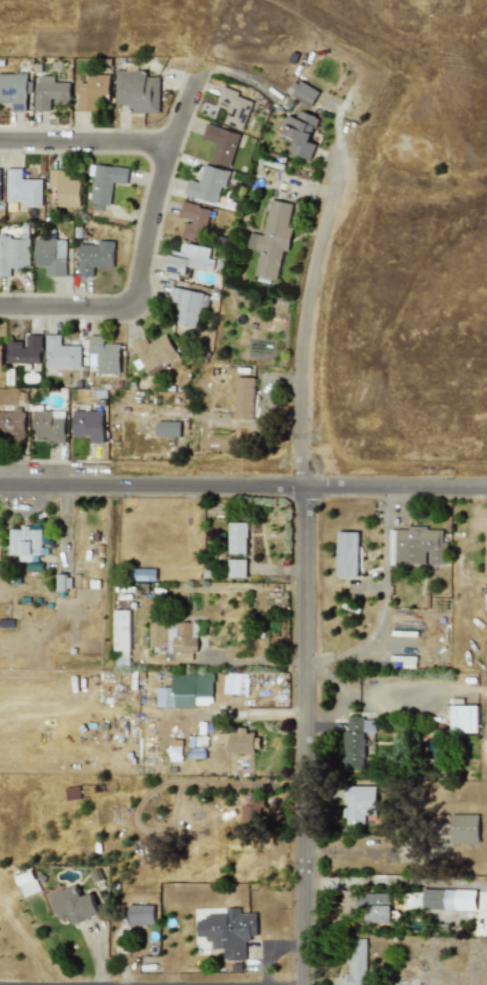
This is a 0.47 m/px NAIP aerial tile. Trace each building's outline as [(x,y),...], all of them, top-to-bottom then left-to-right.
[(159,77),(146,77),(146,71),(115,71),(115,105),(128,106),(128,112),(158,113),(159,77)] [(12,103),(12,111),(28,111),(29,74),(0,73),(0,102),(12,103)] [(78,111),(98,111),(98,101),(109,102),(109,75),(87,74),(87,83),(78,82),(78,111)] [(54,76),(36,76),(35,111),(51,111),(51,104),(69,104),(70,82),(54,82),(54,76)] [(293,79),(286,94),(311,106),(319,91),(293,79)] [(243,130),(253,98),(221,88),(217,101),(229,105),(223,124),(243,130)] [(310,160),(316,144),(309,142),(318,117),(298,110),(296,118),(287,115),(284,125),(278,124),(274,136),(292,142),(288,153),(310,160)] [(210,162),(230,167),(240,134),(205,124),(201,139),(215,143),(210,162)] [(93,176),(91,207),(111,209),(113,183),(127,184),(128,167),(90,164),(89,175),(93,176)] [(185,195),(216,204),(220,187),(225,189),(229,172),(204,165),(199,183),(189,180),(185,195)] [(43,179),(22,179),(23,169),(7,169),(7,202),(25,202),(25,206),(42,206),(43,179)] [(80,207),(81,180),(68,180),(68,170),(50,169),(50,188),(59,188),(58,207),(80,207)] [(295,204),(269,199),(263,234),(249,232),(247,249),(258,251),(254,276),(276,280),(281,250),(286,251),(295,204)] [(209,208),(181,203),(178,219),(184,220),(181,238),(203,242),(209,208)] [(11,277),(11,268),(29,268),(30,237),(0,236),(0,277),(11,277)] [(35,266),(46,266),(46,276),(66,277),(67,240),(35,239),(35,266)] [(93,277),(94,267),(113,267),(114,243),(79,243),(78,276),(93,277)] [(210,247),(181,243),(180,252),(170,250),(166,275),(186,279),(188,267),(212,271),(214,259),(208,258),(210,247)] [(174,323),(196,327),(199,311),(207,312),(210,294),(171,287),(168,301),(178,302),(174,323)] [(45,368),(81,369),(81,346),(61,345),(61,335),(46,334),(45,368)] [(179,358),(165,334),(148,344),(143,336),(130,343),(146,371),(155,367),(157,371),(179,358)] [(7,363),(41,364),(41,335),(23,335),(23,341),(7,341),(7,363)] [(104,344),(104,335),(90,335),(89,367),(97,367),(97,373),(119,373),(120,344),(104,344)] [(253,420),(255,377),(235,377),(234,419),(253,420)] [(0,411),(0,434),(7,434),(7,443),(25,442),(25,410),(0,411)] [(33,436),(47,437),(47,443),(64,443),(65,411),(33,410),(33,436)] [(103,443),(103,411),(73,411),(72,436),(89,437),(89,443),(103,443)] [(180,422),(155,421),(155,436),(179,437),(180,422)] [(228,554),(246,554),(246,522),(228,522),(228,554)] [(40,528),(8,528),(8,555),(18,555),(18,562),(40,562),(40,528)] [(394,564),(427,564),(427,565),(446,565),(447,541),(442,541),(442,528),(394,528),(394,564)] [(357,578),(358,532),(336,532),(335,577),(357,578)] [(228,578),(246,577),(245,559),(227,560),(228,578)] [(56,575),(57,590),(70,590),(70,575),(56,575)] [(129,610),(114,610),(115,665),(130,665),(129,610)] [(149,646),(165,647),(165,660),(192,661),(192,652),(197,652),(198,624),(149,623),(149,646)] [(172,706),(211,706),(211,687),(194,687),(194,674),(172,674),(172,706)] [(477,706),(451,705),(450,732),(477,733),(477,706)] [(364,732),(375,732),(374,718),(342,719),(342,767),(364,767),(364,732)] [(254,753),(254,732),(216,733),(216,744),(226,744),(226,754),(254,753)] [(67,800),(80,799),(78,785),(65,787),(67,800)] [(343,824),(364,824),(364,814),(375,815),(376,786),(344,785),(343,824)] [(243,821),(260,822),(261,796),(244,795),(243,821)] [(479,844),(478,814),(450,815),(450,844),(479,844)] [(49,893),(58,921),(70,917),(73,925),(99,916),(91,893),(80,897),(76,884),(49,893)] [(476,890),(422,889),(422,910),(475,911),(476,890)] [(390,922),(389,893),(361,893),(362,923),(390,922)] [(153,905),(127,905),(128,925),(153,925),(153,905)] [(245,960),(245,939),(256,938),(256,912),(239,913),(239,907),(226,908),(226,914),(205,915),(205,920),(197,921),(197,939),(212,939),(212,950),(223,950),(223,960),(245,960)] [(347,939),(348,974),(344,974),(344,984),(367,984),(365,939),(347,939)]
